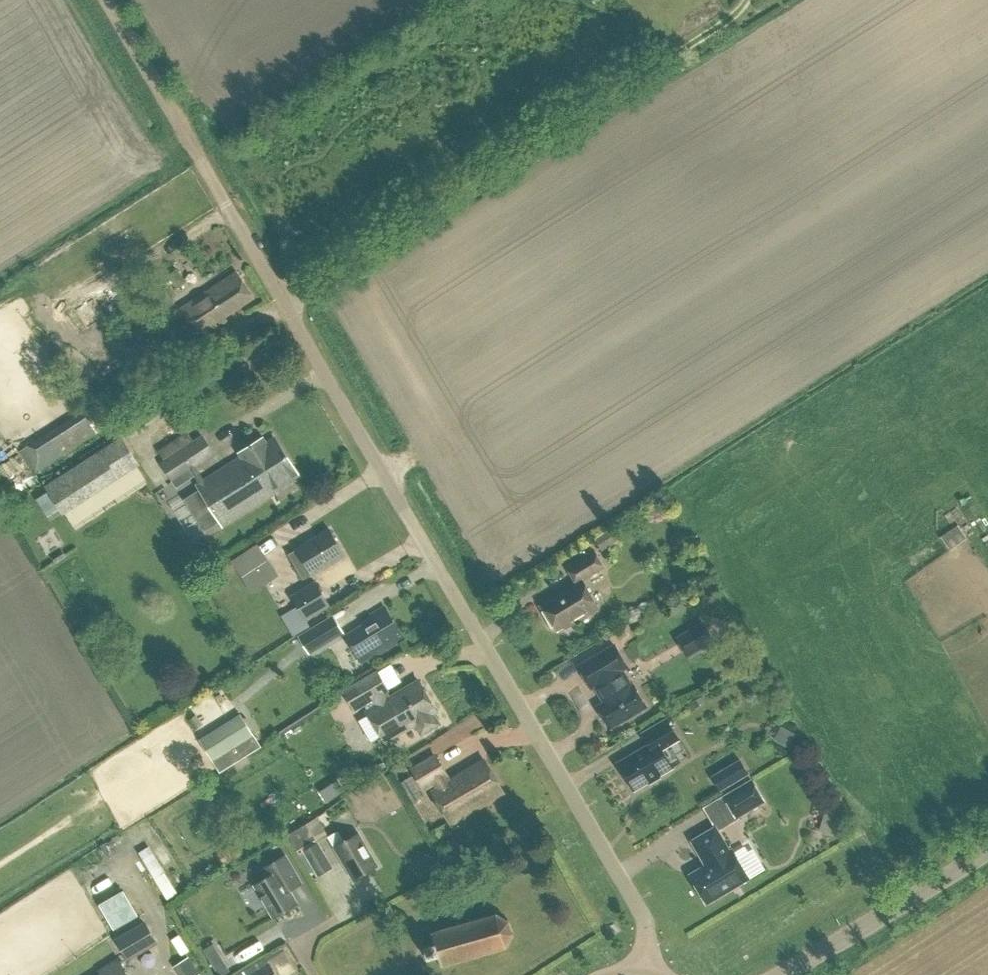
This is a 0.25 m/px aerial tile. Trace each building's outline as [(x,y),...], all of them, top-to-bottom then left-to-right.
[(254,298),(236,272),(178,310),(199,341),(208,334),(235,317),(232,312),(254,298)] [(155,365),(171,355),(157,334),(141,344),(155,365)] [(85,411),(40,436),(37,432),(14,444),(29,471),(97,433),(85,411)] [(194,441),(187,430),(157,449),(165,460),(161,463),(173,481),(214,454),(202,435),(194,441)] [(241,456),(236,459),(197,484),(224,525),(275,493),(273,491),(299,475),(275,437),(266,442),(263,438),(240,453),(241,456)] [(119,472),(111,460),(104,450),(55,482),(64,496),(86,481),(92,490),(119,472)] [(70,522),(110,499),(102,485),(62,508),(70,522)] [(941,548),(962,540),(955,524),(935,532),(941,548)] [(330,528),(286,554),(300,577),(310,571),(312,575),(345,556),(330,528)] [(594,539),(601,550),(616,541),(609,529),(594,539)] [(598,607),(582,580),(604,567),(593,549),(566,566),(576,582),(561,591),(559,588),(540,600),(557,630),(578,617),(579,619),(598,607)] [(268,560),(243,576),(252,591),(277,574),(268,560)] [(306,619),(331,604),(316,579),(291,593),(306,619)] [(381,651),(403,638),(384,605),(370,613),(372,615),(363,620),(365,624),(346,636),(361,661),(379,650),(381,651)] [(309,654),(344,633),(333,615),(299,636),(309,654)] [(687,657),(715,641),(704,621),(676,638),(687,657)] [(627,666),(615,645),(580,666),(578,663),(577,663),(591,687),(595,685),(605,702),(598,706),(612,730),(613,729),(611,726),(646,706),(634,685),(632,686),(622,669),(627,666)] [(421,735),(439,724),(433,714),(437,712),(419,680),(387,699),(383,693),(387,690),(377,673),(341,694),(351,711),(373,699),(376,705),(367,711),(385,742),(415,724),(421,735)] [(241,712),(199,738),(212,759),(220,771),(261,745),(254,733),(241,712)] [(634,790),(673,767),(662,749),(679,739),(666,718),(642,733),(649,744),(618,762),(634,790)] [(782,727),(776,741),(788,747),(795,733),(782,727)] [(448,781),(445,776),(447,775),(436,756),(413,770),(423,788),(435,781),(439,788),(433,791),(451,822),(503,791),(485,760),(448,781)] [(720,789),(749,772),(740,757),(711,774),(720,789)] [(412,802),(423,796),(411,775),(400,781),(412,802)] [(319,792),(327,802),(344,790),(337,779),(319,792)] [(736,817),(764,801),(751,779),(724,796),(736,817)] [(823,833),(840,837),(843,838),(843,835),(848,816),(828,811),(823,833)] [(296,849),(315,838),(306,822),(287,834),(296,849)] [(730,850),(715,826),(691,840),(706,864),(689,874),(707,903),(749,878),(732,849),(730,850)] [(344,840),(337,830),(327,835),(353,878),(377,864),(358,832),(344,840)] [(318,874),(331,866),(317,842),(303,850),(318,874)] [(167,897),(177,891),(150,845),(140,850),(167,897)] [(273,917),(297,902),(286,883),(298,876),(285,854),(262,867),(267,876),(253,884),(273,917)] [(114,928),(138,914),(123,888),(99,902),(114,928)] [(441,964),(504,946),(511,934),(506,920),(495,914),(432,932),(435,942),(423,945),(427,958),(438,954),(441,964)] [(129,959),(158,942),(145,920),(116,937),(129,959)] [(176,974),(190,974),(195,972),(184,955),(169,965),(176,974)] [(213,962),(221,974),(222,974),(231,970),(223,956),(213,962)] [(117,959),(101,970),(102,973),(100,974),(127,974),(117,959)] [(270,963),(251,974),(277,974),(270,963)]
